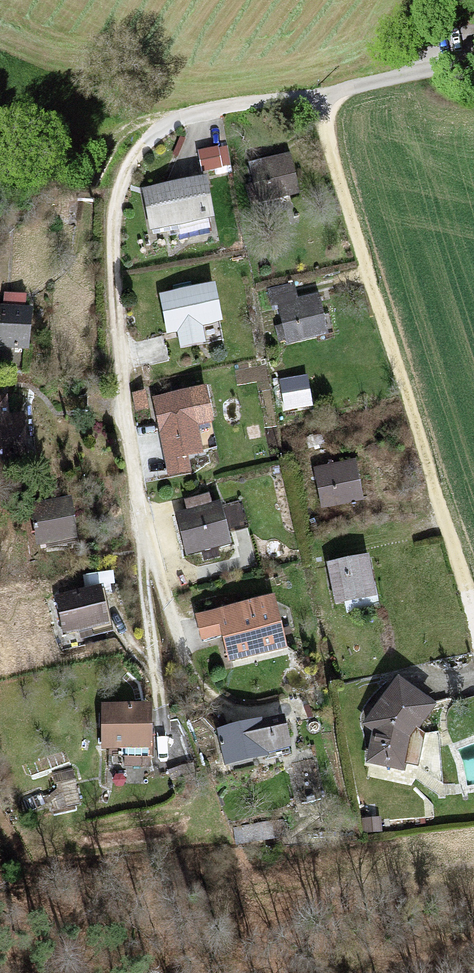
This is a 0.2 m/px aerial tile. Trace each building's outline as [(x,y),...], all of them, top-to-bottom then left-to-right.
[(290,154),(247,162),(255,202),(298,193),(290,154)] [(206,176),(142,188),(150,229),(214,218),(206,176)] [(214,284),(158,296),(166,334),(176,332),(179,348),(207,342),(203,325),(223,321),(214,284)] [(293,287),(274,291),(276,303),(282,302),(291,342),(325,335),(317,298),(296,302),(293,287)] [(0,303),(0,347),(30,350),(34,306),(0,303)] [(306,372),(279,378),(287,412),(314,406),(306,372)] [(206,387),(153,398),(170,475),(192,470),(189,456),(205,452),(199,424),(213,421),(206,387)] [(29,468),(24,412),(9,414),(8,396),(0,396),(0,471),(29,468)] [(356,463),(315,470),(321,507),(362,501),(356,463)] [(30,503),(38,548),(78,541),(70,496),(30,503)] [(188,515),(174,519),(185,559),(229,547),(216,501),(187,509),(188,515)] [(369,560),(331,567),(337,602),(375,595),(369,560)] [(102,586),(56,596),(64,634),(110,624),(102,586)] [(275,595),(193,616),(200,642),(212,639),(218,664),(288,646),(275,595)] [(395,683),(364,724),(370,729),(367,766),(399,769),(402,745),(429,709),(395,683)] [(145,712),(102,713),(102,746),(145,745),(145,712)] [(278,724),(217,735),(224,771),(285,759),(278,724)]
